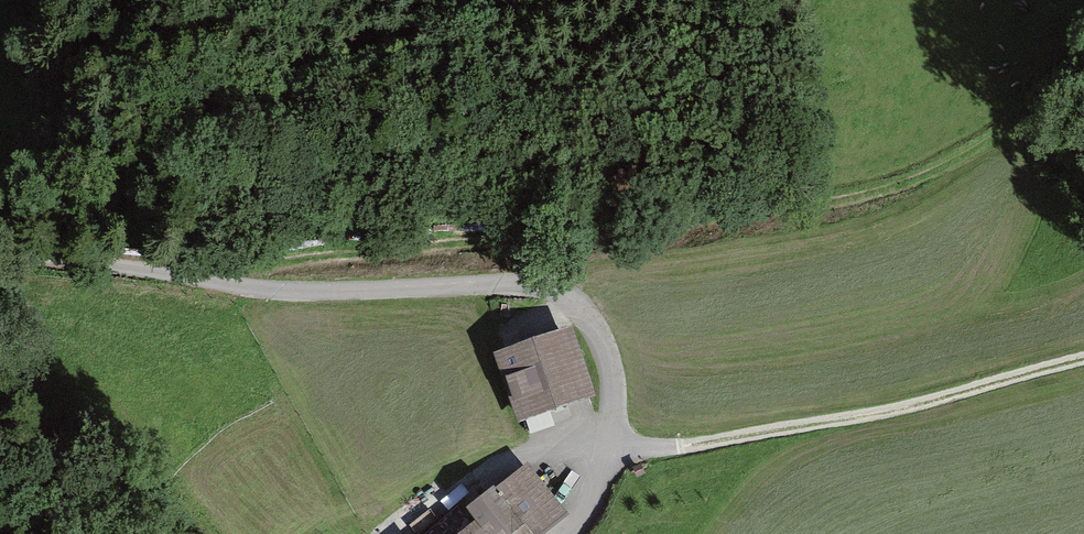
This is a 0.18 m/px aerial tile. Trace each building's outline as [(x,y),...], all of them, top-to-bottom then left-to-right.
[(494,361),(518,428),(596,400),(573,334),(494,361)] [(485,533),(556,533),(573,521),(538,474),(506,498),(515,511),(485,533)]
